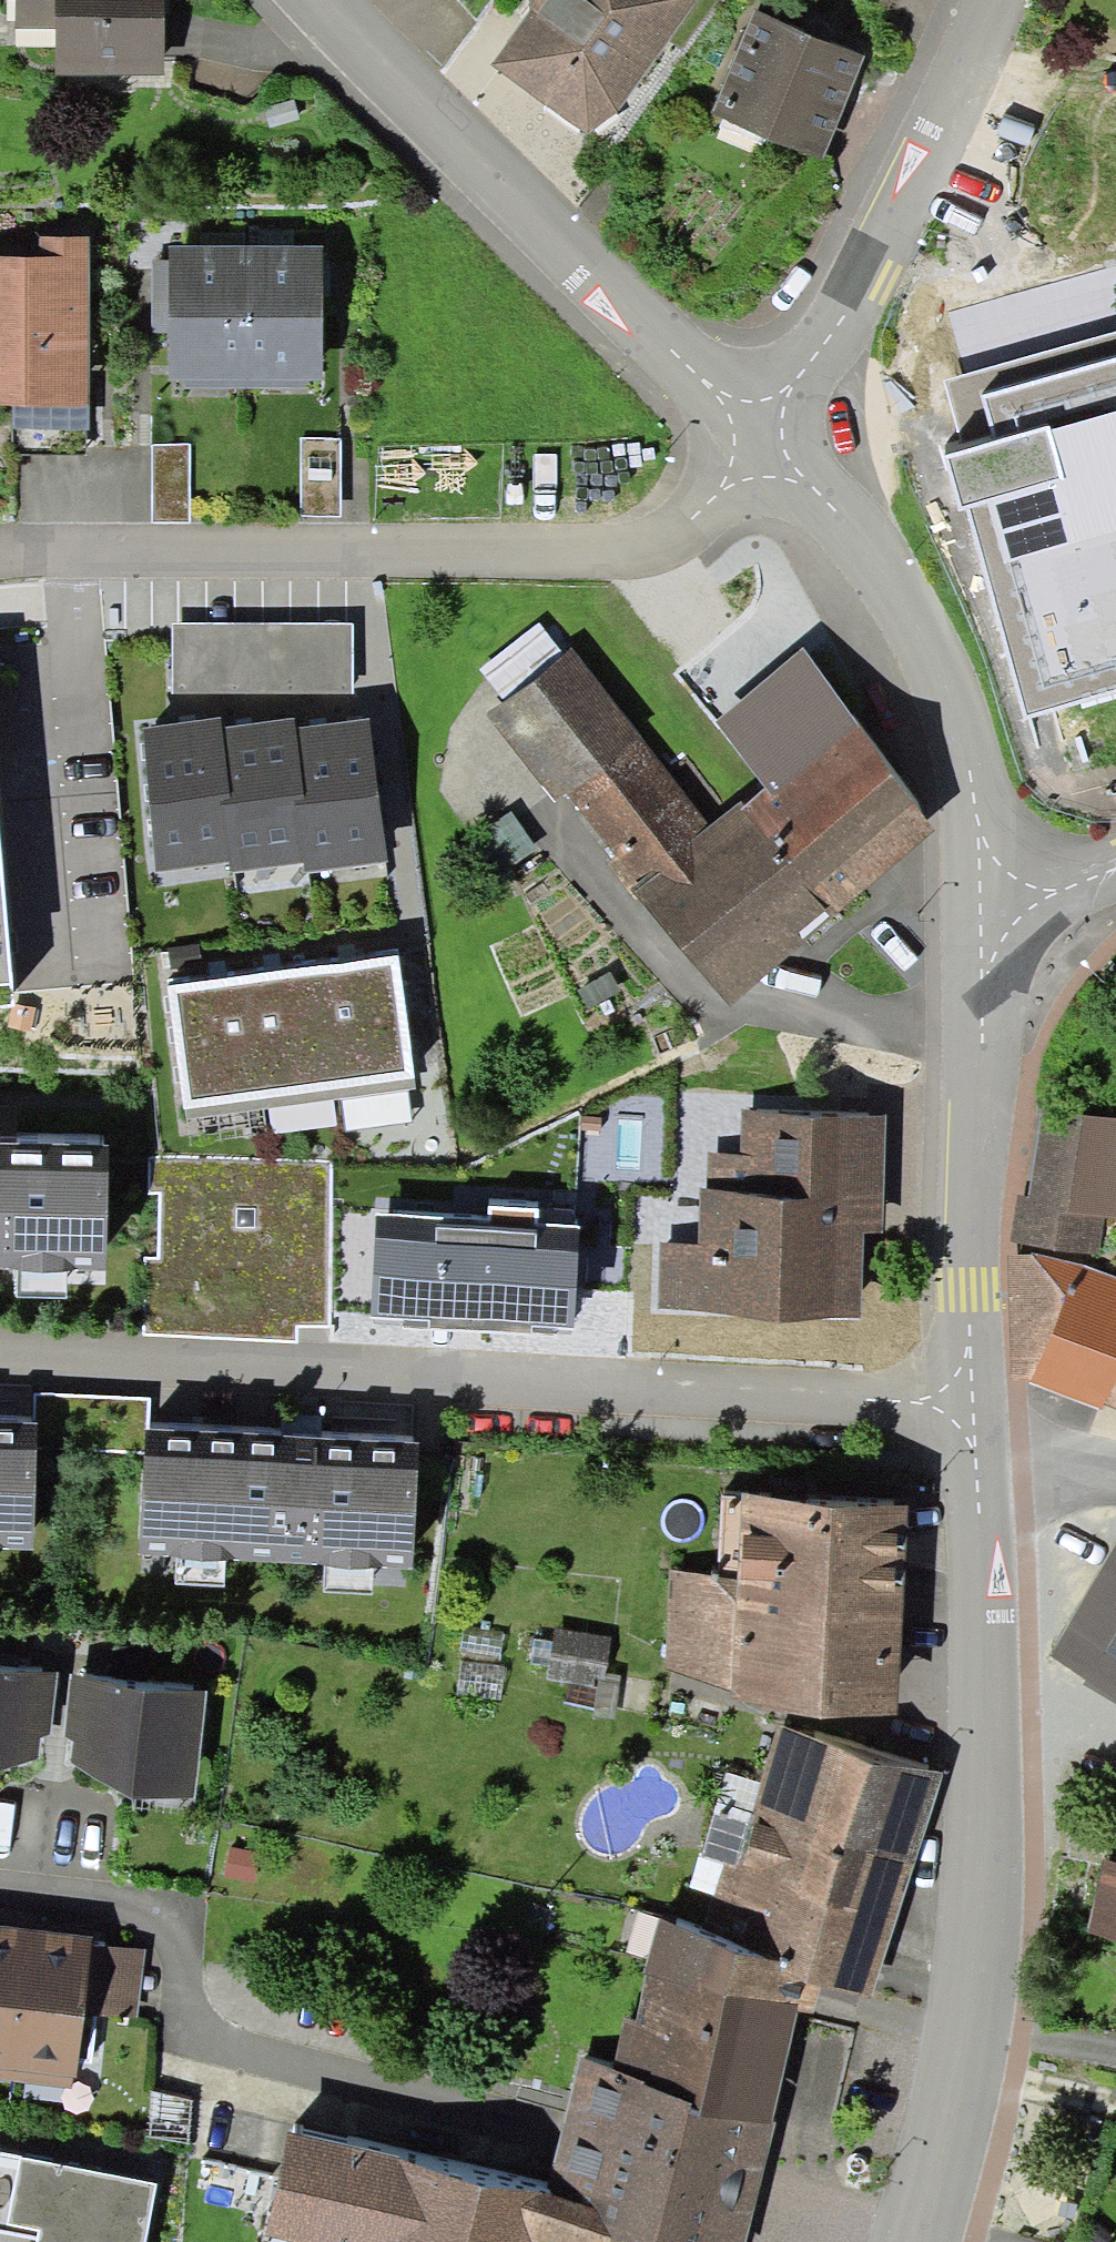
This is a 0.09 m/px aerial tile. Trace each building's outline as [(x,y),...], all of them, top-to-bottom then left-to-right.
[(18,30),(58,30),(58,76),(167,75),(167,0),(18,0),(18,30)] [(490,66),(587,133),(615,117),(697,0),(528,0),(528,10),(490,66)] [(754,11),(711,114),(823,160),(866,57),(754,11)] [(0,258),(0,404),(12,404),(89,405),(88,239),(40,239),(40,258),(0,258)] [(185,390),(248,390),(248,245),(169,244),(170,262),(168,332),(169,379),(185,379),(185,390)] [(323,245),(248,245),(248,390),(306,390),(306,379),(323,379),(323,245)] [(168,332),(170,262),(153,261),(151,331),(168,332)] [(964,450),(945,455),(961,510),(967,508),(1027,716),(1115,690),(1115,332),(946,381),(964,450)] [(89,430),(89,405),(12,404),(12,429),(89,430)] [(301,439),(301,517),(341,517),(341,439),(301,439)] [(153,446),(152,523),(190,523),(190,446),(153,446)] [(353,623),(346,623),(172,623),(172,642),(172,692),(352,693),(353,623)] [(503,702),(564,656),(539,624),(479,670),(503,702)] [(641,739),(570,650),(564,656),(503,702),(488,715),(558,804),(567,798),(641,739)] [(713,722),(767,789),(777,801),(860,734),(867,728),(803,650),(713,722)] [(232,798),(222,728),(221,718),(140,729),(160,872),(230,862),(221,800),(232,798)] [(232,874),(305,864),(296,799),(306,798),(297,730),(295,718),(222,728),(232,798),(221,800),(230,862),(232,874)] [(370,719),(297,730),(306,798),(296,799),(305,864),(306,872),(389,861),(370,719)] [(746,807),(743,809),(833,918),(939,826),(860,734),(777,801),(767,789),(746,807)] [(711,826),(641,739),(567,798),(616,857),(608,864),(628,889),(726,1007),(833,918),(743,809),(746,807),(741,801),(711,826)] [(512,815),(480,834),(505,873),(536,854),(512,815)] [(13,1005),(0,853),(0,1006),(13,1005)] [(398,957),(319,968),(335,1090),(414,1080),(398,957)] [(255,1101),(335,1090),(319,968),(239,978),(255,1101)] [(184,1110),(255,1101),(239,978),(167,988),(184,1110)] [(1010,1244),(1101,1256),(1106,1217),(1115,1219),(1115,1116),(1042,1106),(1030,1197),(1017,1196),(1010,1244)] [(658,1310),(859,1317),(862,1232),(881,1233),(885,1116),(740,1111),(738,1155),(706,1154),(705,1189),(699,1189),(697,1245),(660,1244),(658,1310)] [(0,1139),(0,1268),(17,1268),(66,1269),(107,1270),(109,1141),(0,1139)] [(335,1165),(150,1159),(149,1192),(160,1192),(158,1257),(146,1257),(144,1336),(299,1341),(299,1326),(330,1327),(335,1165)] [(487,1220),(377,1213),(370,1316),(430,1320),(429,1330),(530,1336),(531,1325),(573,1327),(579,1226),(538,1223),(539,1210),(488,1207),(487,1220)] [(1115,1388),(1115,1278),(1081,1263),(1007,1255),(1009,1383),(1032,1383),(1106,1413),(1109,1406),(1115,1388)] [(66,1269),(17,1268),(17,1299),(66,1300),(66,1269)] [(34,1395),(33,1424),(38,1424),(37,1453),(144,1457),(145,1430),(149,1430),(150,1399),(34,1395)] [(34,1551),(37,1453),(38,1424),(33,1424),(0,1423),(0,1550),(34,1551)] [(144,1457),(139,1555),(175,1557),(226,1560),(326,1566),(373,1567),(414,1570),(420,1444),(149,1430),(145,1430),(144,1457)] [(907,1506),(723,1496),(718,1573),(670,1569),(664,1670),(733,1692),(748,1710),(896,1717),(907,1506)] [(1113,1544),(1048,1656),(1086,1678),(1082,1685),(1115,1704),(1115,1546),(1113,1544)] [(224,1587),(226,1560),(175,1557),(173,1584),(224,1587)] [(372,1594),(373,1567),(326,1566),(326,1593),(372,1594)] [(505,1632),(463,1626),(459,1658),(501,1664),(505,1632)] [(613,1637),(556,1628),(548,1680),(605,1689),(613,1637)] [(505,1669),(460,1663),(456,1695),(501,1701),(505,1669)] [(0,1668),(0,1771),(42,1759),(42,1739),(53,1734),(60,1673),(0,1668)] [(208,1692),(72,1676),(65,1737),(73,1742),(71,1764),(130,1797),(196,1799),(208,1692)] [(941,1776),(778,1728),(763,1782),(739,1866),(724,1861),(706,1930),(805,1971),(866,1996),(941,1776)] [(739,1866),(763,1782),(728,1771),(703,1854),(724,1861),(739,1866)] [(1104,1861),(1086,1935),(1115,1942),(1115,1864),(1104,1861)] [(13,2081),(33,1921),(0,1917),(0,2080),(13,2081)] [(706,1930),(662,1919),(647,1972),(798,2008),(805,1971),(706,1930)] [(94,1928),(33,1921),(13,2081),(71,2089),(73,2075),(76,2075),(83,2012),(92,1945),(94,1928)] [(92,1945),(83,2012),(137,2018),(144,1951),(92,1945)] [(581,2055),(558,2151),(548,2194),(611,2209),(605,2233),(641,2241),(747,2241),(754,2210),(776,2122),(771,2120),(798,2008),(647,1972),(636,2017),(625,2014),(613,2063),(581,2055)] [(291,2131),(266,2234),(298,2241),(641,2241),(605,2233),(611,2209),(548,2194),(291,2131)] [(0,2154),(0,2232),(35,2239),(34,2241),(144,2241),(155,2185),(0,2154)]
